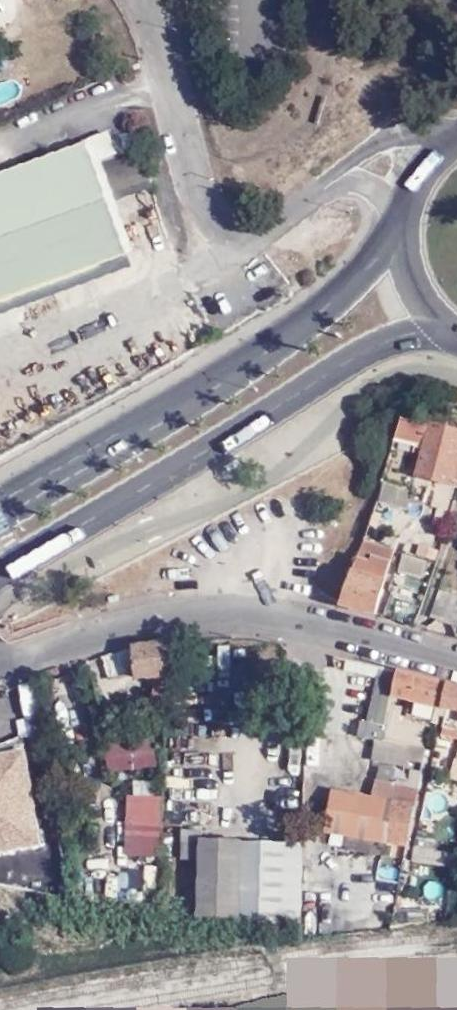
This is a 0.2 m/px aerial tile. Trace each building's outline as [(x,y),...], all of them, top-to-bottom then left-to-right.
[(148,181),(145,170),(136,128),(129,125),(85,141),(87,145),(0,176),(0,303),(128,256),(106,196),(148,181)] [(401,418),(398,431),(396,436),(424,444),(415,474),(450,483),(451,479),(456,480),(456,433),(401,418)] [(381,480),(371,511),(380,514),(384,502),(406,509),(412,490),(381,480)] [(340,604),(373,614),(393,552),(361,541),(340,604)] [(439,589),(430,617),(456,626),(456,595),(439,589)] [(164,714),(178,640),(132,647),(134,678),(154,677),(150,714),(164,714)] [(393,694),(398,670),(380,666),(367,721),(360,719),(355,735),(375,740),(382,741),(382,738),(387,720),(387,719),(393,695),(393,694)] [(406,714),(436,722),(441,706),(447,684),(398,670),(393,694),(410,698),(406,714)] [(447,684),(441,706),(444,707),(440,734),(456,738),(456,687),(447,684)] [(73,901),(44,735),(44,733),(26,735),(15,687),(0,692),(0,751),(9,749),(27,819),(0,822),(0,887),(73,901)] [(406,744),(421,747),(425,725),(387,719),(387,720),(382,738),(395,741),(406,744)] [(371,759),(407,767),(409,759),(423,762),(426,748),(421,747),(406,744),(395,741),(382,738),(382,741),(375,740),(371,759)] [(333,789),(325,831),(406,847),(418,784),(397,780),(396,783),(373,779),(370,796),(333,789)] [(200,844),(202,844),(203,835),(187,834),(186,862),(199,862),(200,844)] [(302,881),(303,849),(202,844),(200,844),(199,862),(197,896),(197,918),(197,920),(300,925),(302,881)] [(141,897),(142,867),(120,866),(118,897),(141,897)] [(83,867),(83,884),(91,884),(91,867),(83,867)] [(103,885),(103,868),(91,867),(91,884),(103,885)] [(302,881),(300,925),(324,926),(324,921),(335,914),(337,883),(302,881)] [(186,917),(197,918),(197,896),(186,895),(186,917)] [(394,909),(391,930),(415,926),(414,909),(394,909)]
